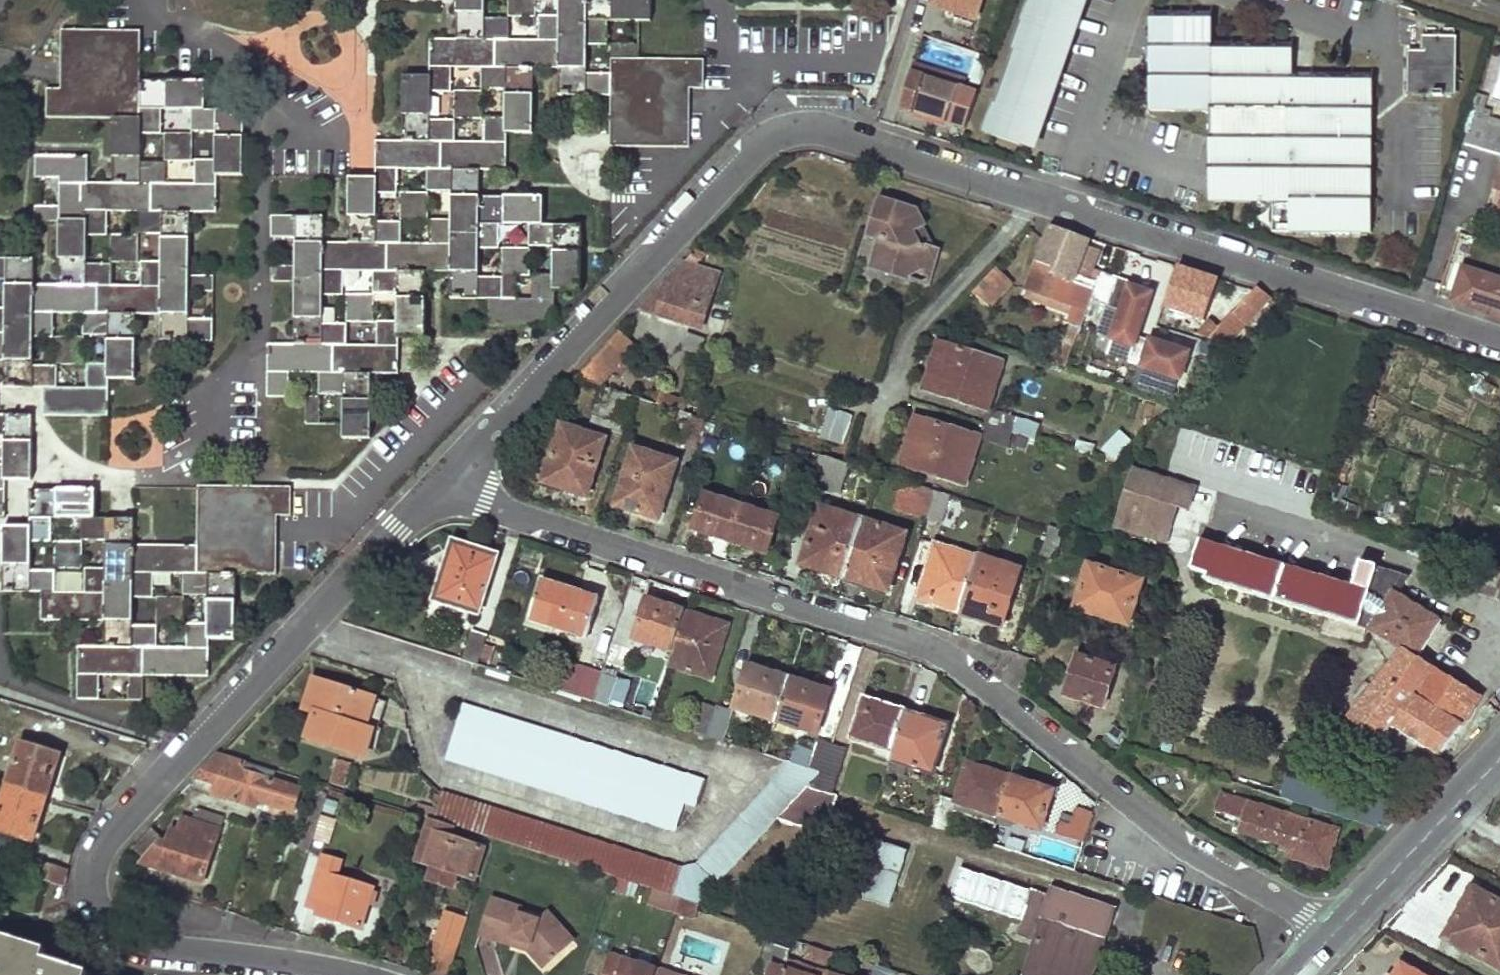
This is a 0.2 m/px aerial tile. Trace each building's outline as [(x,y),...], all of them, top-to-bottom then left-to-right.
[(268,264),(268,279),(293,279),(293,343),(266,343),(266,397),(288,397),(288,371),(317,371),(317,397),(341,397),(341,437),(370,438),(371,373),(398,373),(398,334),(426,334),(426,270),(451,270),(451,296),(490,296),(489,325),(555,326),(555,288),(584,288),(585,223),(547,223),(547,197),(482,196),(482,168),(509,168),(510,131),(536,131),(537,69),(562,69),(562,95),(610,96),(610,144),(693,145),(693,83),(704,83),(705,55),(640,55),(640,41),(611,41),(611,17),(651,18),(651,0),(562,0),(562,15),(537,14),(537,40),(510,39),(510,19),(485,18),(485,0),(458,0),(458,38),(432,38),(432,76),(402,75),(401,140),(377,140),(377,178),(347,178),(347,242),(322,242),(322,217),(269,216),(269,237),(294,238),(294,264),(268,264)] [(510,15),(533,15),(533,0),(510,0),(510,15)] [(932,4),(974,19),(981,0),(933,0),(932,4)] [(1081,0),(1030,0),(1013,53),(1015,53),(998,106),(995,105),(986,133),(1032,148),(1081,0)] [(1213,114),(1213,204),(1275,205),(1291,205),(1290,235),(1372,236),(1374,85),(1294,84),(1294,77),(1295,55),(1214,55),(1214,47),(1214,25),(1152,24),(1151,113),(1213,114)] [(112,181),(88,181),(89,154),(37,153),(36,176),(60,176),(60,204),(36,204),(36,221),(59,221),(59,282),(31,282),(32,256),(0,255),(0,279),(4,279),(3,310),(0,310),(0,362),(2,362),(2,387),(40,388),(39,415),(109,416),(109,377),(133,377),(133,313),(159,314),(158,341),(211,341),(211,320),(186,320),(186,292),(212,292),(212,275),(186,275),(187,212),(215,212),(215,175),(243,175),(244,111),(205,110),(205,82),(141,81),(141,29),(60,28),(59,86),(44,86),(44,117),(112,117),(112,181)] [(1457,44),(1424,44),(1425,56),(1425,76),(1412,76),(1413,97),(1458,96),(1457,44)] [(1295,48),(1214,47),(1214,55),(1295,55),(1295,48)] [(1425,56),(1411,56),(1412,76),(1425,76),(1425,56)] [(909,71),(899,104),(946,120),(952,104),(955,105),(961,89),(909,71)] [(1374,78),(1294,77),(1294,84),(1374,85),(1374,78)] [(952,104),(946,120),(967,127),(978,94),(961,89),(955,105),(952,104)] [(484,91),(455,91),(455,114),(484,114),(484,91)] [(1491,99),(1479,95),(1473,112),(1485,117),(1491,99)] [(92,120),(45,121),(45,140),(92,139),(92,120)] [(1480,120),(1471,147),(1499,157),(1499,126),(1480,120)] [(164,134),(164,160),(192,161),(192,134),(164,134)] [(144,135),(143,154),(162,155),(163,136),(144,135)] [(428,193),(399,193),(399,217),(428,217),(428,193)] [(915,210),(877,198),(865,235),(877,239),(868,267),(899,277),(915,268),(930,272),(937,250),(919,244),(912,230),(922,225),(915,210)] [(1291,205),(1275,205),(1275,235),(1290,235),(1291,205)] [(1098,274),(1096,283),(1074,276),(1087,240),(1050,227),(1045,233),(1035,262),(1052,269),(1050,276),(1092,290),(1087,304),(1107,310),(1116,280),(1098,274)] [(112,237),(112,261),(134,262),(135,237),(112,237)] [(506,247),(506,272),(531,273),(531,247),(506,247)] [(705,256),(694,252),(638,312),(699,330),(716,276),(693,267),(705,256)] [(1052,269),(1035,262),(1025,291),(1076,307),(1066,337),(1076,340),(1078,335),(1082,319),(1087,304),(1092,290),(1050,276),(1052,269)] [(1453,300),(1499,315),(1499,279),(1464,267),(1453,300)] [(930,272),(915,268),(899,277),(925,285),(930,272)] [(1007,286),(991,272),(965,302),(977,311),(981,306),(986,311),(1007,286)] [(1116,280),(1107,310),(1121,314),(1112,343),(1133,349),(1128,365),(1180,381),(1188,355),(1137,339),(1150,295),(1129,289),(1131,284),(1116,280)] [(1271,301),(1259,291),(1221,329),(1208,319),(1185,308),(1179,326),(1228,346),(1271,301)] [(375,294),(347,294),(347,318),(374,319),(375,294)] [(1102,325),(1107,310),(1087,304),(1082,319),(1102,325)] [(83,335),(54,335),(54,363),(82,364),(83,335)] [(703,340),(686,335),(680,356),(696,360),(703,340)] [(998,363),(937,346),(922,387),(985,405),(998,363)] [(1055,347),(1049,363),(1056,366),(1062,350),(1055,347)] [(680,401),(660,394),(657,405),(671,409),(684,413),(686,406),(679,404),(680,401)] [(304,397),(304,424),(317,424),(317,397),(304,397)] [(1016,416),(989,407),(980,439),(1008,447),(1016,416)] [(684,413),(671,409),(662,438),(694,447),(702,418),(684,413)] [(845,446),(853,415),(828,409),(820,440),(845,446)] [(975,434),(912,416),(898,463),(961,482),(975,434)] [(1035,439),(1039,423),(1016,417),(1012,434),(1035,439)] [(29,422),(0,422),(0,444),(3,444),(3,469),(0,469),(0,523),(4,523),(4,486),(29,486),(29,422)] [(600,438),(559,427),(543,483),(584,494),(600,438)] [(672,462),(630,449),(612,504),(655,517),(672,462)] [(847,462),(817,453),(809,483),(839,492),(847,462)] [(1198,491),(1137,472),(1128,502),(1177,517),(1181,507),(1193,510),(1198,491)] [(931,488),(902,479),(893,509),(922,517),(931,488)] [(292,488),(292,514),(331,515),(331,489),(292,488)] [(946,492),(931,488),(922,517),(938,522),(946,492)] [(207,644),(233,645),(234,580),(272,580),(273,521),(288,522),(288,494),(196,493),(196,554),(131,553),(131,524),(92,523),(92,497),(29,497),(29,533),(3,532),(3,597),(41,597),(41,626),(103,627),(103,652),(76,652),(76,703),(98,703),(98,681),(127,681),(126,704),(141,704),(141,680),(206,681),(207,644)] [(738,506),(702,494),(691,528),(727,539),(738,506)] [(1177,517),(1128,502),(1121,525),(1171,540),(1177,517)] [(775,517),(738,506),(727,539),(765,551),(775,517)] [(858,519),(818,506),(801,562),(841,574),(858,519)] [(903,533),(858,519),(841,574),(884,588),(903,533)] [(1060,527),(1049,523),(1039,554),(1052,558),(1062,527),(1060,527)] [(1355,584),(1205,538),(1196,567),(1212,573),(1210,580),(1369,629),(1402,574),(1361,560),(1355,584)] [(974,555),(932,542),(914,599),(956,612),(974,555)] [(493,560),(453,547),(437,599),(478,611),(493,560)] [(79,550),(55,549),(54,573),(79,574),(79,550)] [(1017,568),(974,555),(956,612),(998,626),(1017,568)] [(1147,575),(1095,559),(1083,602),(1136,618),(1147,575)] [(1407,576),(1402,574),(1369,629),(1369,630),(1402,650),(1350,717),(1379,740),(1390,724),(1436,755),(1459,726),(1463,721),(1478,695),(1417,658),(1439,620),(1397,596),(1407,576)] [(564,589),(540,581),(530,614),(549,620),(547,627),(552,628),(564,589)] [(591,597),(564,589),(552,628),(580,636),(591,597)] [(681,612),(645,599),(632,638),(669,651),(681,612)] [(182,606),(157,606),(157,628),(182,628),(182,606)] [(723,625),(681,612),(669,651),(665,664),(707,676),(723,625)] [(486,638),(471,633),(461,660),(477,665),(486,638)] [(1121,660),(1085,649),(1073,686),(1109,698),(1121,660)] [(787,677),(747,665),(734,709),(774,721),(787,677)] [(600,675),(573,666),(564,692),(592,701),(600,675)] [(619,676),(602,671),(600,675),(592,701),(609,707),(619,676)] [(630,680),(619,676),(609,707),(621,710),(630,680)] [(829,691),(787,677),(774,721),(814,734),(829,691)] [(372,698),(312,679),(302,710),(314,713),(306,738),(363,756),(370,730),(364,728),(372,698)] [(903,711),(863,698),(851,739),(892,751),(903,711)] [(701,704),(692,701),(684,730),(693,733),(701,704)] [(715,708),(701,704),(693,733),(706,737),(715,708)] [(705,784),(462,708),(446,759),(674,829),(682,804),(697,809),(705,784)] [(730,713),(715,708),(706,737),(720,742),(730,713)] [(945,725),(903,711),(892,751),(889,760),(931,772),(945,725)] [(830,744),(815,739),(809,761),(794,756),(792,764),(821,773),(830,744)] [(21,743),(6,789),(43,801),(59,755),(21,743)] [(844,748),(830,744),(821,773),(836,778),(844,748)] [(218,756),(198,778),(219,784),(221,778),(239,784),(235,801),(256,807),(259,800),(294,811),(302,788),(273,780),(275,773),(218,756)] [(335,761),(328,783),(346,789),(353,767),(335,761)] [(1009,776),(967,763),(955,801),(998,814),(1009,776)] [(836,778),(821,773),(810,786),(831,792),(836,778)] [(1051,789),(1009,776),(998,814),(1041,827),(1051,789)] [(824,833),(836,794),(831,792),(810,786),(805,784),(788,803),(775,818),(824,833)] [(330,788),(325,786),(324,791),(320,789),(302,846),(311,849),(312,848),(330,788)] [(679,870),(440,793),(433,817),(615,877),(629,881),(657,890),(657,891),(681,898),(700,905),(775,818),(788,803),(768,786),(693,869),(679,870)] [(6,789),(0,804),(0,834),(29,843),(43,801),(6,789)] [(955,801),(942,796),(933,824),(946,829),(955,801)] [(1337,830),(1223,796),(1219,810),(1246,819),(1243,829),(1292,844),(1290,854),(1326,866),(1337,830)] [(225,816),(200,807),(194,821),(221,830),(225,816)] [(194,821),(185,818),(180,834),(174,832),(169,845),(163,843),(144,863),(161,868),(204,882),(221,830),(194,821)] [(322,818),(315,839),(328,843),(335,823),(322,818)] [(452,829),(429,822),(417,862),(435,867),(454,873),(473,879),(484,849),(449,839),(452,829)] [(1084,840),(1069,835),(1060,865),(1076,870),(1084,840)] [(870,839),(853,891),(889,903),(906,850),(870,839)] [(340,862),(325,857),(309,905),(320,908),(318,913),(363,927),(374,889),(335,877),(340,862)] [(42,865),(37,882),(59,889),(64,872),(42,865)] [(454,873),(435,867),(432,877),(438,879),(446,881),(451,883),(454,873)] [(625,891),(629,881),(615,877),(611,886),(625,891)] [(446,881),(438,879),(437,884),(445,887),(446,881)] [(1445,937),(1499,966),(1499,903),(1471,888),(1445,937)] [(1029,889),(1015,935),(1033,942),(1025,968),(1048,974),(1081,974),(1089,954),(1097,957),(1111,911),(1089,904),(1090,902),(1050,889),(1048,896),(1029,889)] [(681,898),(657,891),(654,890),(649,905),(675,914),(681,898)] [(700,905),(681,898),(675,914),(675,916),(693,922),(696,910),(700,905)] [(461,899),(447,946),(435,942),(426,971),(438,974),(447,974),(455,948),(457,949),(472,902),(461,899)] [(544,970),(573,943),(546,913),(537,922),(536,926),(518,920),(522,910),(490,900),(478,936),(510,946),(512,940),(529,945),(527,952),(544,970)] [(92,970),(47,955),(49,948),(4,933),(0,945),(0,974),(90,974),(92,970)] [(512,940),(510,946),(527,952),(529,945),(512,940)] [(757,973),(763,974),(825,974),(825,973),(785,960),(789,951),(767,943),(757,973)] [(832,953),(808,945),(804,958),(828,966),(830,957),(832,953)] [(610,953),(603,974),(655,974),(656,970),(657,969),(610,953)] [(1393,974),(1402,974),(1407,967),(1399,963),(1393,974)] [(894,972),(874,966),(872,974),(893,974),(894,972)]
